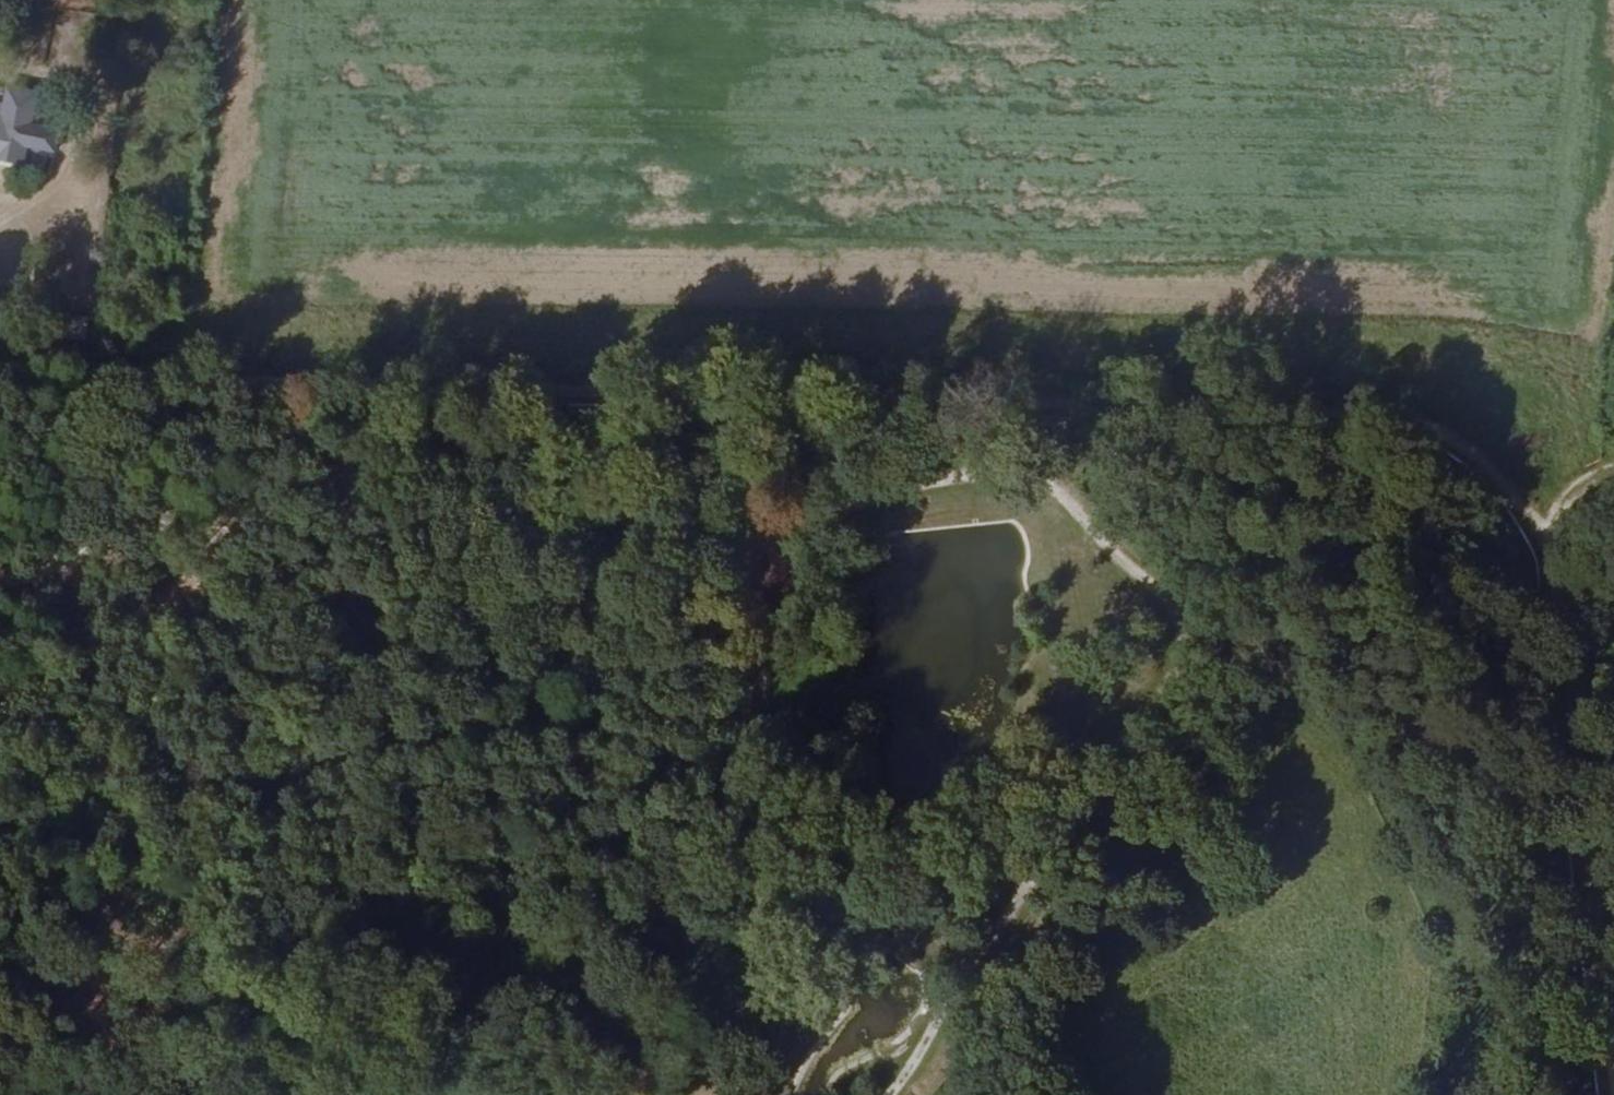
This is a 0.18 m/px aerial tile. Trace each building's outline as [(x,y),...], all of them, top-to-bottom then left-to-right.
[(17,171),(32,99),(0,93),(0,167),(17,171)]
